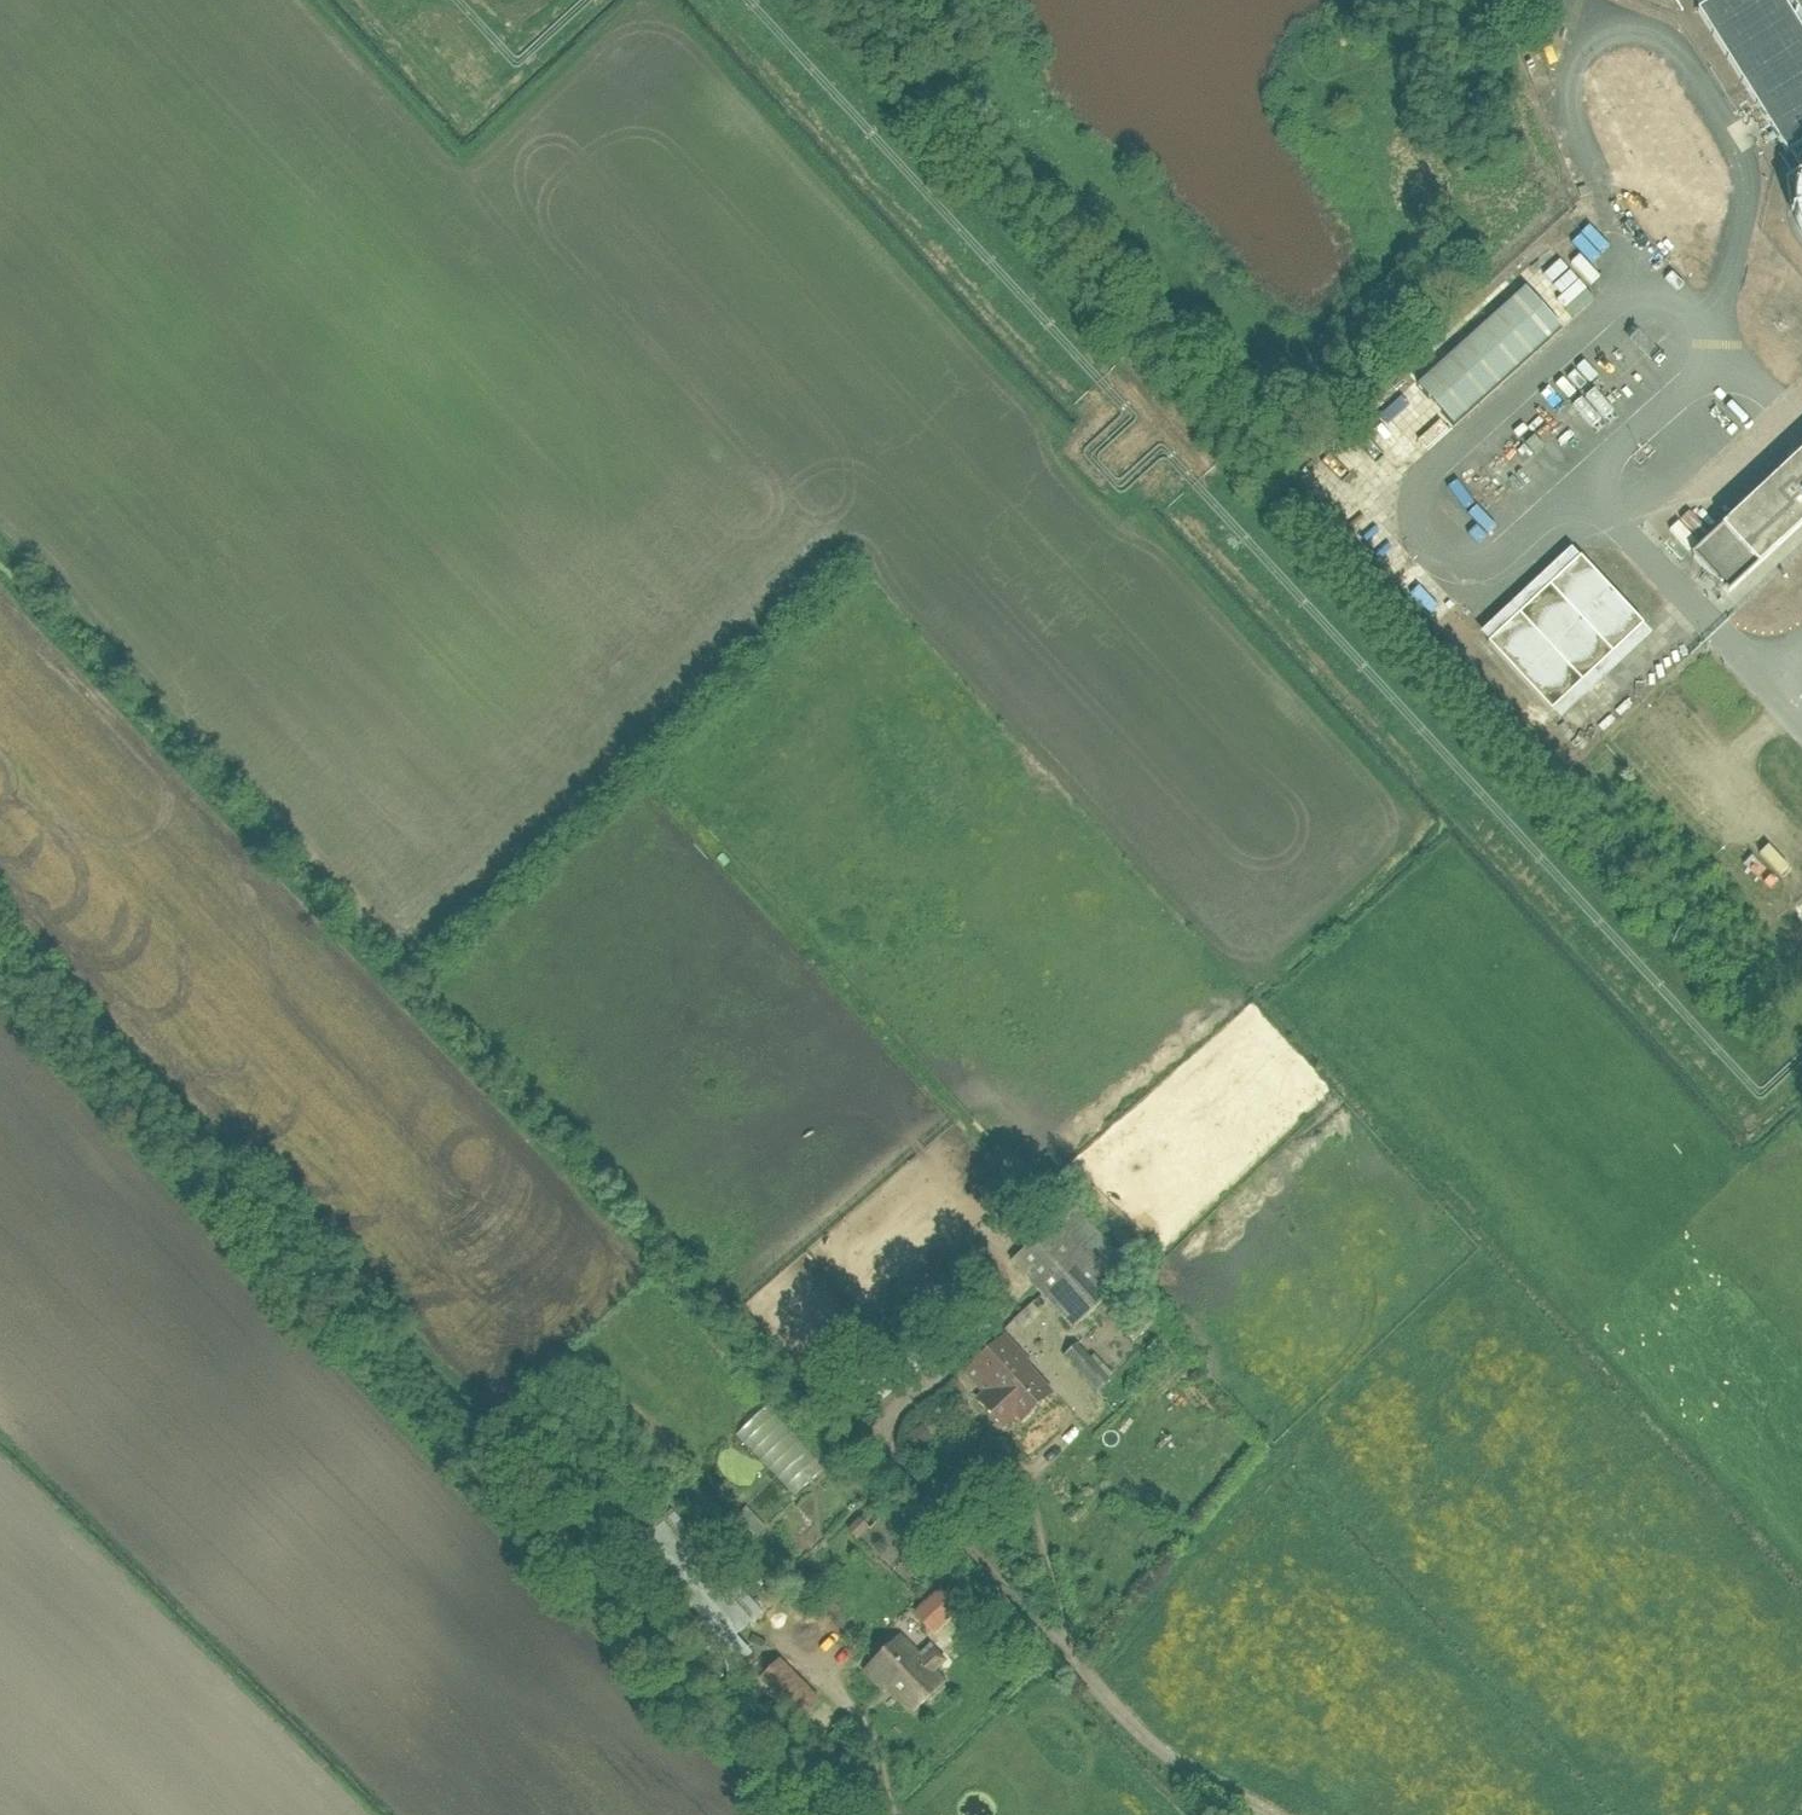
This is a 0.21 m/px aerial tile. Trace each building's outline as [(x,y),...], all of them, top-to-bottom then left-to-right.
[(1787,154),(1801,145),(1801,33),(1781,0),(1716,0),(1697,12),(1787,154)] [(1800,180),(1794,193),(1792,207),(1794,221),(1800,235),(1801,237),(1801,177),(1800,180)] [(1523,292),(1417,387),(1452,427),(1558,331),(1523,292)] [(1801,526),(1801,453),(1800,455),(1691,556),(1728,595),(1801,526)] [(1372,528),(1382,519),(1367,504),(1357,513),(1372,528)] [(1402,569),(1411,578),(1428,560),(1418,551),(1402,569)] [(1551,711),(1643,626),(1580,558),(1488,644),(1551,711)] [(1072,1330),(1117,1291),(1055,1223),(1011,1263),(1072,1330)] [(1021,1423),(1052,1394),(1024,1364),(1027,1362),(1004,1337),(965,1374),(983,1394),(980,1397),(983,1401),(980,1404),(1003,1429),(1016,1417),(1021,1423)] [(1099,1369),(1076,1345),(1064,1357),(1097,1394),(1110,1381),(1109,1380),(1112,1376),(1103,1366),(1099,1369)] [(866,1388),(881,1405),(908,1379),(893,1363),(866,1388)] [(730,1675),(754,1656),(736,1638),(763,1613),(671,1511),(622,1556),(730,1675)] [(846,1534),(855,1542),(867,1529),(858,1521),(846,1534)] [(926,1607),(915,1617),(931,1634),(942,1624),(957,1610),(941,1593),(926,1607)] [(921,1659),(900,1637),(865,1672),(884,1692),(889,1688),(914,1713),(945,1683),(933,1671),(944,1661),(932,1649),(921,1659)] [(784,1682),(767,1665),(755,1676),(773,1694),(799,1720),(818,1701),(793,1675),(784,1682)]
